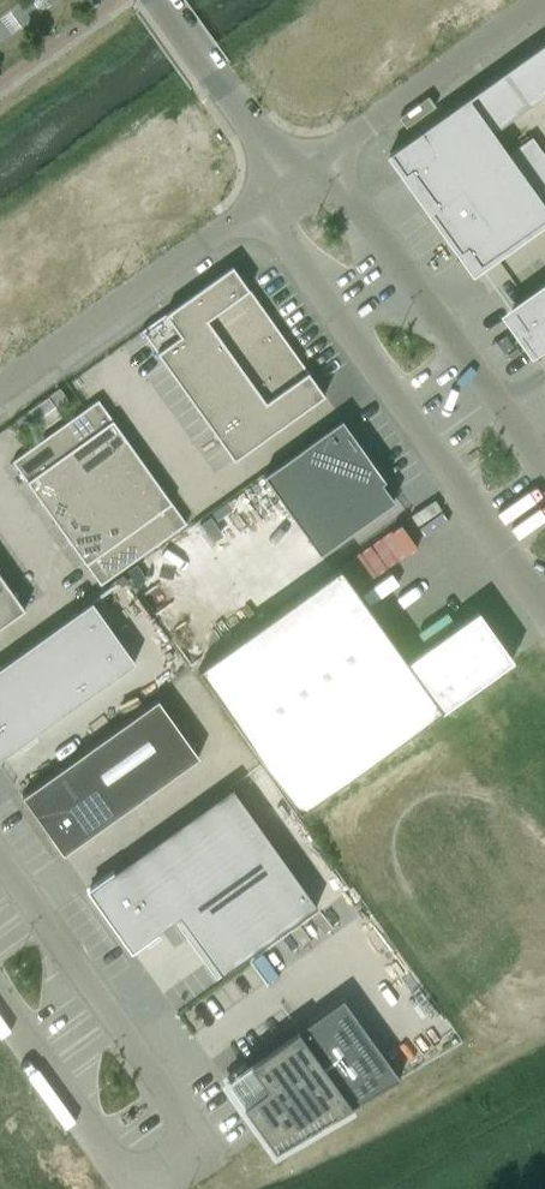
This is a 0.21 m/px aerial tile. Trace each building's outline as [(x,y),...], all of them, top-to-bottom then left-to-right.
[(521,58),(544,92),(544,54),(538,45),(521,58)] [(503,70),(528,106),(544,94),(544,92),(521,58),(503,70)] [(503,70),(485,83),(511,119),(528,106),(503,70)] [(485,83),(468,96),(493,131),(511,119),(485,83)] [(468,96),(388,152),(404,174),(411,169),(424,187),(496,136),(493,131),(468,96)] [(496,136),(424,187),(436,205),(429,210),(444,231),(524,174),(517,165),(508,153),(496,136)] [(532,136),(508,153),(517,165),(540,148),(532,136)] [(517,165),(524,174),(526,177),(544,163),(544,155),(540,148),(517,165)] [(526,177),(534,189),(544,181),(544,163),(526,177)] [(444,231),(459,252),(466,247),(480,265),(544,219),(544,204),(543,201),(534,189),(526,177),(524,174),(444,231)] [(534,189),(543,201),(544,200),(544,181),(534,189)] [(232,264),(141,329),(141,330),(142,330),(157,352),(248,287),(245,283),(232,264)] [(511,309),(524,327),(517,332),(533,355),(544,347),(544,285),(511,309)] [(248,287),(157,352),(172,373),(263,308),(248,287)] [(263,308),(172,373),(187,394),(278,329),(263,308)] [(278,329),(187,394),(202,416),(293,350),(278,329)] [(293,350),(202,416),(217,437),(308,372),(293,350)] [(308,372),(217,437),(233,459),(324,394),(308,372)] [(69,403),(58,386),(46,394),(48,396),(58,411),(69,403)] [(48,396),(27,411),(36,423),(41,430),(62,415),(58,411),(48,396)] [(84,408),(55,429),(70,451),(113,420),(98,399),(86,407),(85,408),(84,408)] [(36,423),(27,411),(15,419),(24,432),(36,423)] [(342,419),(264,475),(319,553),(394,499),(381,482),(385,479),(342,419)] [(113,420),(70,451),(85,471),(128,440),(113,420)] [(31,446),(12,460),(27,482),(70,451),(55,429),(33,445),(32,446),(31,446)] [(128,440),(85,471),(99,491),(142,460),(128,440)] [(70,451),(27,482),(41,502),(85,471),(70,451)] [(142,460),(99,491),(114,511),(156,481),(142,460)] [(85,471),(41,502),(56,522),(99,491),(85,471)] [(156,481),(114,511),(128,532),(171,501),(156,481)] [(99,491),(56,522),(70,542),(114,511),(99,491)] [(171,501),(128,532),(143,553),(186,522),(171,501)] [(114,511),(70,542),(85,563),(128,532),(114,511)] [(128,532),(85,563),(100,584),(143,553),(128,532)] [(340,567),(198,669),(300,811),(512,659),(512,658),(511,656),(509,658),(494,636),(495,635),(494,634),(493,635),(478,614),(479,613),(478,610),(407,661),(341,567),(340,567)] [(9,585),(0,573),(0,591),(9,585)] [(0,591),(0,626),(25,608),(9,585),(0,591)] [(0,665),(0,757),(135,661),(91,600),(87,603),(0,665)] [(63,852),(198,756),(157,698),(22,795),(63,852)] [(233,785),(88,889),(130,949),(180,914),(222,972),(317,904),(233,785)] [(246,1065),(225,1080),(262,1132),(274,1149),(399,1076),(343,997),(298,1029),(246,1065)]
